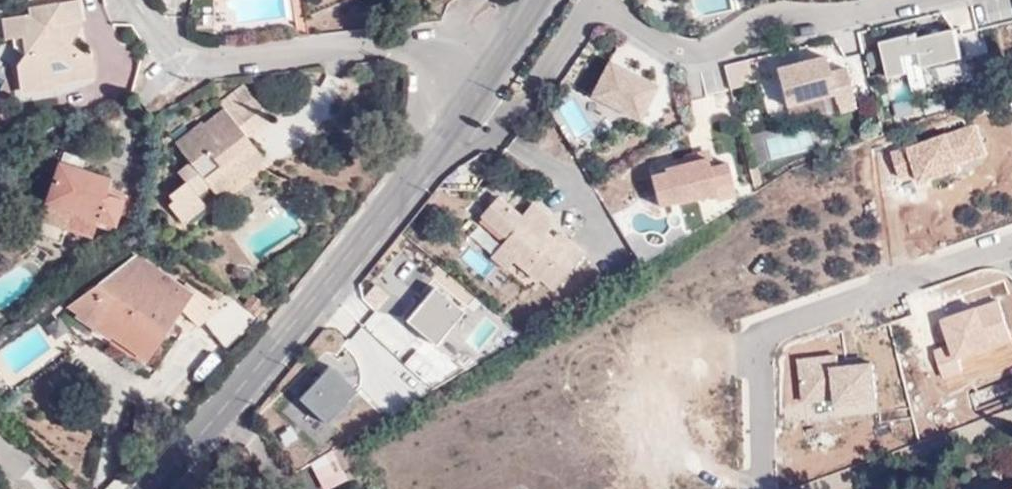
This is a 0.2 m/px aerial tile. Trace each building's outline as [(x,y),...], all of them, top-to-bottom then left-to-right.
[(15,85),(27,93),(35,81),(48,80),(50,85),(70,82),(72,75),(89,72),(87,60),(65,45),(55,39),(52,26),(76,24),(72,2),(22,10),(23,16),(0,20),(0,38),(0,41),(9,40),(10,48),(20,56),(12,67),(15,85)] [(65,45),(76,24),(52,26),(55,39),(65,45)] [(917,31),(881,39),(889,75),(962,56),(954,27),(918,36),(917,31)] [(822,53),(774,64),(785,104),(833,92),(841,111),(857,108),(844,66),(829,70),(822,53)] [(607,58),(590,92),(640,116),(656,82),(607,58)] [(89,79),(89,72),(72,75),(70,82),(89,79)] [(35,81),(27,93),(32,93),(51,90),(50,85),(48,80),(35,81)] [(218,101),(222,106),(242,135),(267,115),(242,82),(218,101)] [(27,93),(15,85),(17,95),(27,93)] [(578,137),(592,127),(570,96),(556,106),(578,137)] [(196,196),(206,186),(215,195),(261,157),(242,135),(222,106),(173,143),(186,160),(174,169),(183,181),(167,194),(171,201),(165,204),(181,223),(203,204),(196,196)] [(33,233),(58,240),(63,227),(90,234),(95,219),(113,224),(116,217),(126,219),(131,201),(105,193),(108,181),(79,173),(84,157),(60,150),(33,233)] [(726,158),(651,171),(658,204),(715,192),(718,197),(735,194),(726,158)] [(539,240),(544,234),(549,229),(550,220),(531,205),(519,219),(497,199),(482,218),(508,240),(504,243),(518,255),(513,262),(537,283),(540,280),(553,290),(582,255),(562,238),(554,238),(551,240),(546,246),(539,240)] [(551,240),(544,234),(539,240),(546,246),(551,240)] [(518,255),(504,243),(491,259),(530,292),(537,283),(513,262),(518,255)] [(122,334),(151,354),(163,336),(173,322),(183,308),(198,328),(206,322),(223,309),(186,284),(183,288),(137,256),(71,307),(117,340),(122,334)] [(464,307),(433,283),(406,316),(436,341),(464,307)] [(225,346),(256,315),(236,301),(223,309),(206,322),(225,346)] [(163,336),(169,339),(178,325),(173,322),(163,336)] [(115,342),(145,363),(151,354),(122,334),(117,340),(115,342)] [(329,364),(297,397),(325,421),(358,391),(329,364)] [(348,439),(333,448),(336,455),(344,468),(357,461),(348,439)] [(336,455),(312,468),(323,488),(330,488),(349,480),(344,468),(336,455)]
